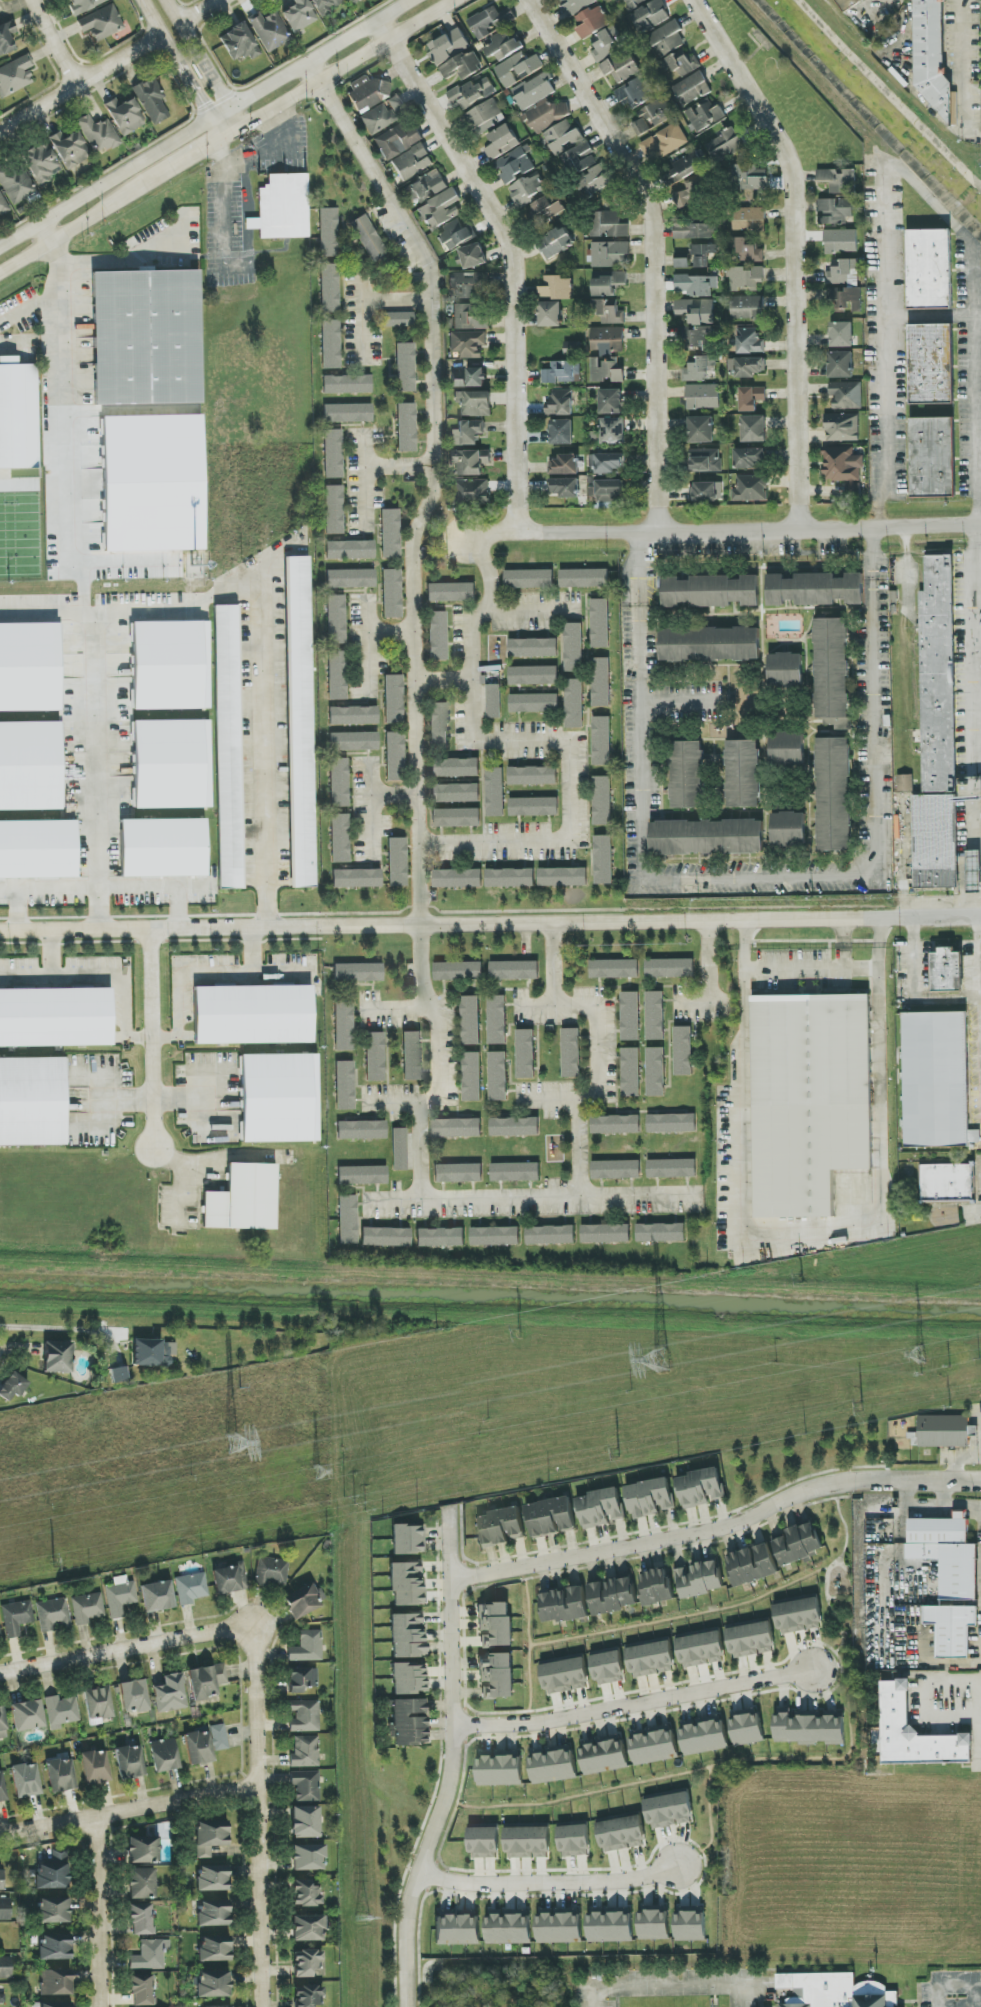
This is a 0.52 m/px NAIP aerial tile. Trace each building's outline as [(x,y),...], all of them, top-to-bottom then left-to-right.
[(110,0),(68,0),(73,15),(111,2),(110,0)] [(290,6),(280,12),(294,34),(318,19),(305,0),(287,0),(290,6)] [(343,0),(310,0),(319,16),(344,2),(343,0)] [(595,0),(560,0),(568,17),(596,3),(595,0)] [(629,9),(649,0),(625,0),(629,9)] [(662,0),(661,0),(632,13),(641,33),(671,20),(662,0)] [(843,13),(863,0),(835,0),(843,13)] [(949,126),(956,126),(956,118),(954,115),(953,85),(945,75),(944,75),(943,0),(914,0),(916,86),(949,126)] [(90,30),(96,43),(125,28),(112,4),(76,22),(82,34),(90,30)] [(611,25),(600,5),(573,20),(584,40),(611,25)] [(468,20),(479,42),(490,36),(494,44),(484,49),(489,59),(496,55),(499,61),(523,48),(518,38),(511,41),(504,26),(517,20),(511,8),(499,14),(495,6),(468,20)] [(275,12),(263,19),(259,12),(247,19),(267,54),(291,40),(275,12)] [(15,50),(9,36),(17,32),(12,20),(0,25),(0,56),(15,50)] [(648,35),(659,58),(685,46),(679,32),(682,31),(677,21),(648,35)] [(258,53),(245,23),(219,35),(232,65),(258,53)] [(597,50),(592,52),(597,63),(618,53),(613,41),(620,37),(615,26),(591,37),(597,50)] [(428,42),(431,52),(430,53),(435,65),(470,51),(462,29),(428,42)] [(612,73),(618,84),(641,73),(630,49),(599,64),(605,77),(612,73)] [(439,69),(446,80),(458,73),(463,81),(483,69),(472,50),(439,69)] [(495,68),(506,89),(545,67),(538,54),(526,62),(521,53),(495,68)] [(681,78),(701,66),(693,53),(680,61),(675,54),(662,62),(667,70),(674,66),(681,78)] [(28,54),(0,68),(0,92),(3,98),(33,83),(27,69),(34,66),(28,54)] [(684,107),(712,91),(701,71),(673,87),(684,107)] [(522,111),(557,92),(546,72),(512,91),(522,111)] [(349,85),(352,91),(347,94),(359,114),(393,94),(385,81),(374,88),(366,75),(349,85)] [(629,112),(654,98),(642,76),(617,91),(629,112)] [(464,110),(496,92),(488,77),(474,85),(472,81),(446,95),(453,107),(460,103),(464,110)] [(132,88),(152,126),(172,116),(152,78),(132,88)] [(367,134),(408,115),(400,96),(359,115),(367,134)] [(123,137),(147,123),(131,98),(119,106),(114,98),(103,105),(123,137)] [(635,124),(641,135),(653,128),(672,116),(661,98),(636,113),(641,120),(635,124)] [(535,131),(572,117),(565,99),(524,114),(527,122),(531,120),(535,131)] [(714,108),(710,99),(685,112),(695,134),(726,119),(720,105),(714,108)] [(465,112),(474,135),(485,131),(482,124),(502,116),(496,100),(465,112)] [(95,156),(120,142),(107,118),(94,125),(88,114),(75,121),(95,156)] [(374,142),(386,162),(423,140),(412,120),(374,142)] [(543,134),(556,156),(585,140),(578,128),(574,130),(568,120),(543,134)] [(661,159),(689,142),(677,122),(639,145),(648,158),(657,153),(661,159)] [(491,161),(521,145),(510,125),(480,141),(491,161)] [(706,142),(715,162),(745,148),(736,128),(706,142)] [(65,171),(91,157),(77,130),(63,138),(60,132),(48,138),(65,171)] [(21,155),(39,188),(50,182),(48,178),(62,170),(46,141),(21,155)] [(593,150),(588,141),(563,155),(574,176),(595,165),(588,152),(593,150)] [(391,160),(402,182),(434,165),(423,143),(391,160)] [(508,185),(518,179),(517,178),(535,167),(527,154),(532,151),(528,143),(495,163),(508,185)] [(36,194),(21,159),(0,168),(0,182),(10,205),(36,194)] [(587,196),(616,184),(607,164),(578,177),(587,196)] [(768,194),(768,170),(756,170),(756,164),(732,164),(731,194),(768,194)] [(817,170),(818,182),(830,182),(831,194),(856,193),(856,170),(817,170)] [(402,187),(408,201),(415,199),(417,203),(448,190),(441,171),(402,187)] [(267,175),(306,174),(308,237),(259,238),(258,188),(263,188),(263,185),(267,185),(267,175)] [(509,189),(519,207),(546,192),(536,174),(509,189)] [(707,197),(702,182),(673,192),(678,207),(707,197)] [(429,232),(462,215),(456,204),(461,201),(455,188),(416,208),(429,232)] [(9,209),(0,193),(0,214),(9,209)] [(554,205),(547,195),(528,209),(541,226),(566,208),(561,200),(554,205)] [(818,200),(819,224),(853,223),(853,199),(818,200)] [(337,208),(318,209),(320,257),(338,257),(337,208)] [(766,231),(766,208),(733,208),(733,230),(766,231)] [(629,236),(629,224),(620,225),(620,212),(592,212),(592,237),(629,236)] [(349,223),(371,263),(387,254),(365,214),(349,223)] [(444,227),(447,233),(439,236),(447,252),(477,237),(472,227),(464,230),(459,220),(444,227)] [(674,239),(712,239),(712,224),(674,225),(674,239)] [(575,247),(567,226),(550,232),(551,237),(540,241),(546,257),(575,247)] [(858,230),(826,230),(825,253),(858,253),(858,230)] [(909,307),(951,307),(951,230),(909,230),(909,307)] [(747,238),(739,238),(739,262),(764,261),(764,247),(747,247),(747,238)] [(592,268),(619,267),(619,260),(630,260),(630,242),(592,243),(592,268)] [(461,248),(465,269),(488,264),(483,243),(461,248)] [(693,245),(692,267),(710,268),(710,254),(716,254),(716,245),(693,245)] [(689,268),(690,259),(675,258),(675,268),(689,268)] [(860,260),(833,259),(833,268),(826,267),(826,284),(859,285),(860,260)] [(338,264),(320,265),(321,313),(339,313),(338,264)] [(593,297),(618,296),(618,284),(627,284),(627,272),(593,272),(593,297)] [(93,275),(199,273),(201,405),(95,407),(93,275)] [(487,273),(451,275),(452,299),(488,297),(487,273)] [(573,298),(572,279),(563,279),(563,275),(551,276),(551,287),(540,287),(540,300),(573,298)] [(719,277),(675,275),(675,291),(687,291),(687,296),(712,297),(713,288),(718,289),(719,277)] [(828,304),(835,303),(835,310),(862,310),(861,288),(828,289),(828,304)] [(765,296),(731,297),(731,319),(765,319),(765,296)] [(618,299),(592,300),(592,316),(602,316),(602,324),(625,324),(624,311),(618,311),(618,299)] [(714,300),(676,300),(676,315),(690,315),(690,325),(715,325),(714,300)] [(562,327),(562,302),(539,302),(540,327),(562,327)] [(453,330),(490,329),(490,316),(472,317),(472,304),(453,305),(453,330)] [(384,328),(413,327),(412,312),(384,313),(384,328)] [(339,321),(321,321),(322,370),(340,370),(339,321)] [(832,348),(854,347),(854,322),(831,323),(832,348)] [(953,403),(952,325),(910,325),(911,404),(953,403)] [(684,328),(683,348),(711,350),(712,327),(697,326),(697,328),(684,328)] [(591,328),(591,351),(600,351),(600,357),(614,357),(614,351),(624,351),(624,327),(591,328)] [(738,354),(765,353),(765,339),(759,340),(759,328),(737,329),(738,354)] [(458,359),(481,358),(481,347),(487,347),(486,332),(450,332),(450,352),(458,352),(458,359)] [(565,355),(580,355),(580,342),(565,342),(565,355)] [(414,343),(395,344),(396,393),(414,392),(414,343)] [(854,378),(854,352),(829,352),(829,378),(854,378)] [(682,382),(716,381),(715,356),(699,357),(699,365),(682,365),(682,382)] [(592,383),(623,382),(623,362),(601,363),(601,358),(591,358),(592,383)] [(765,358),(729,359),(729,377),(757,376),(757,373),(766,372),(765,358)] [(543,383),(575,383),(575,375),(581,375),(580,361),(552,362),(552,369),(542,370),(543,383)] [(39,467),(0,468),(0,366),(37,365),(39,467)] [(485,387),(485,369),(451,370),(452,387),(485,387)] [(323,394),(371,393),(371,375),(322,376),(323,394)] [(863,409),(862,382),(829,383),(830,396),(834,395),(834,409),(863,409)] [(687,385),(687,410),(720,409),(720,385),(687,385)] [(740,412),(757,412),(757,402),(767,401),(766,387),(740,388),(740,412)] [(623,389),(600,390),(601,414),(623,414),(623,389)] [(573,416),(573,390),(549,391),(550,416),(573,416)] [(491,392),(454,392),(454,403),(460,403),(460,417),(491,417),(491,392)] [(397,453),(415,452),(414,403),(396,404),(397,453)] [(372,404),(323,405),(323,423),(372,423),(372,404)] [(859,414),(826,414),(826,442),(860,441),(859,414)] [(204,550),(201,415),(102,417),(105,552),(204,550)] [(742,443),(767,442),(766,416),(742,416),(742,443)] [(714,417),(689,417),(689,443),(714,443),(714,417)] [(625,418),(601,419),(602,445),(626,444),(625,418)] [(912,498),(954,497),(953,418),(911,419),(912,498)] [(574,444),(573,420),(551,420),(552,445),(574,444)] [(451,446),(477,446),(477,431),(484,431),(484,421),(458,421),(457,431),(452,431),(451,446)] [(343,479),(342,430),(323,430),(324,479),(343,479)] [(854,448),(824,447),(824,481),(863,482),(863,456),(854,456),(854,448)] [(735,449),(736,469),(766,468),(766,449),(735,449)] [(450,451),(450,464),(455,464),(455,476),(484,475),(483,465),(491,465),(491,450),(450,451)] [(721,450),(691,450),(691,472),(721,472),(721,450)] [(596,474),(625,474),(625,454),(596,454),(596,474)] [(549,474),(579,475),(579,457),(559,457),(559,460),(549,460),(549,474)] [(737,476),(737,490),(732,490),(733,502),(768,501),(768,475),(737,476)] [(551,479),(552,497),(579,497),(579,479),(551,479)] [(489,480),(453,481),(454,504),(490,503),(489,480)] [(597,502),(627,501),(626,480),(596,481),(597,502)] [(723,501),(723,482),(694,483),(694,502),(723,501)] [(846,492),(860,493),(861,483),(847,482),(846,492)] [(325,535),(343,535),(342,486),(324,486),(325,535)] [(382,559),(400,558),(399,509),(381,510),(382,559)] [(374,559),(374,541),(326,542),(326,560),(374,559)] [(920,592),(923,793),(951,792),(951,780),(956,780),(953,556),(925,556),(926,591),(920,592)] [(315,888),(309,557),(286,557),(292,889),(315,888)] [(375,588),(375,569),(326,571),(326,589),(375,588)] [(401,569),(382,570),(383,619),(401,619),(401,569)] [(560,570),(561,588),(609,587),(609,569),(560,570)] [(505,571),(505,589),(554,588),(554,570),(505,571)] [(863,573),(845,573),(845,574),(796,575),(796,605),(846,604),(846,605),(864,605),(863,573)] [(785,575),(768,574),(767,606),(786,606),(786,600),(795,601),(795,580),(785,580),(785,575)] [(760,606),(759,575),(743,576),(743,580),(731,580),(731,576),(690,576),(690,578),(663,578),(664,607),(732,606),(732,603),(743,602),(743,607),(760,606)] [(427,602),(476,601),(475,583),(426,584),(427,602)] [(345,645),(345,596),(327,595),(327,644),(345,645)] [(592,648),(610,648),(609,599),(591,599),(592,648)] [(219,890),(242,889),(237,606),(214,606),(219,890)] [(446,612),(428,612),(428,661),(447,661),(446,612)] [(849,731),(849,619),(816,619),(815,719),(823,719),(823,726),(835,726),(835,731),(849,731)] [(209,621),(132,622),(133,710),(210,709),(209,621)] [(59,623),(0,624),(0,712),(60,711),(59,623)] [(583,624),(565,623),(564,672),(582,672),(583,624)] [(760,628),(660,628),(660,661),(760,661),(760,628)] [(558,657),(557,639),(509,640),(509,658),(558,657)] [(346,651),(328,652),(329,700),(347,700),(346,651)] [(769,688),(803,687),(803,653),(769,654),(769,688)] [(592,658),(592,707),(611,707),(610,658),(592,658)] [(558,667),(509,667),(510,685),(558,684),(558,667)] [(384,676),(385,725),(403,724),(402,675),(384,676)] [(583,679),(565,680),(566,729),(584,728),(583,679)] [(501,685),(486,685),(487,719),(502,718),(501,685)] [(510,695),(510,713),(559,712),(558,694),(510,695)] [(447,703),(430,703),(430,751),(448,751),(447,703)] [(329,708),(329,726),(378,725),(378,707),(329,708)] [(611,717),(593,717),(594,766),(612,766),(611,717)] [(212,808),(211,720),(133,721),(135,809),(212,808)] [(61,810),(60,722),(0,723),(0,811),(61,810)] [(378,732),(329,733),(329,751),(378,750),(378,732)] [(404,733),(386,732),(385,782),(404,782),(404,733)] [(770,732),(770,765),(804,766),(804,733),(770,732)] [(817,851),(850,851),(850,738),(817,738),(817,851)] [(727,808),(760,808),(759,741),(726,741),(727,808)] [(671,809),(702,809),(702,742),(670,742),(671,809)] [(349,807),(348,758),(330,759),(331,807),(349,807)] [(431,778),(480,777),(479,758),(431,759),(431,778)] [(558,785),(557,766),(509,768),(509,786),(558,785)] [(505,817),(504,768),(486,768),(487,817),(505,817)] [(898,791),(914,791),(913,775),(898,775),(898,791)] [(611,776),(593,777),(594,826),(612,825),(611,776)] [(432,803),(480,802),(480,784),(431,785),(432,803)] [(915,889),(958,888),(956,795),(913,796),(915,889)] [(510,816),(559,816),(559,798),(510,798),(510,816)] [(432,828),(481,827),(480,809),(432,810),(432,828)] [(806,846),(805,812),(771,813),(772,846),(806,846)] [(349,814),(330,815),(331,863),(350,863),(349,814)] [(120,820),(121,878),(207,876),(206,819),(120,820)] [(0,822),(0,879),(77,878),(76,821),(0,822)] [(651,855),(763,854),(763,821),(651,821),(651,855)] [(612,836),(594,836),(595,885),(614,884),(612,836)] [(406,887),(405,838),(387,838),(388,887),(406,887)] [(969,894),(980,893),(980,869),(980,851),(967,852),(969,894)] [(588,886),(588,868),(539,869),(539,887),(588,886)] [(381,888),(381,869),(332,870),(333,888),(381,888)] [(435,888),(483,888),(483,869),(434,870),(435,888)] [(486,870),(487,888),(535,887),(535,869),(486,870)] [(932,953),(933,992),(963,992),(963,953),(954,953),(953,948),(939,948),(940,953),(932,953)] [(646,960),(646,978),(695,977),(694,959),(646,960)] [(590,961),(591,979),(639,978),(639,960),(590,961)] [(539,961),(491,962),(491,980),(539,979),(539,961)] [(483,980),(483,962),(434,963),(434,981),(483,980)] [(383,964),(333,964),(334,982),(383,982),(383,964)] [(194,987),(194,1045),(312,1044),(312,986),(194,987)] [(112,1046),(112,988),(0,990),(0,1047),(112,1046)] [(639,992),(621,992),(622,1041),(640,1041),(639,992)] [(645,992),(647,1041),(665,1040),(664,992),(645,992)] [(753,996),(756,1218),(836,1217),(835,1170),(873,1170),(871,995),(753,996)] [(463,1046),(481,1045),(480,996),(461,997),(463,1046)] [(488,996),(488,1045),(507,1045),(506,996),(488,996)] [(353,1002),(334,1003),(335,1052),(354,1051),(353,1002)] [(903,1013),(906,1146),(967,1145),(965,1012),(903,1013)] [(674,1076),(693,1075),(692,1027),(674,1027),(674,1076)] [(580,1029),(562,1029),(563,1078),(581,1077),(580,1029)] [(516,1030),(517,1078),(535,1078),(534,1030),(516,1030)] [(421,1080),(421,1032),(402,1032),(403,1081),(421,1080)] [(366,1081),(384,1081),(384,1033),(365,1033),(366,1081)] [(623,1097),(641,1096),(639,1048),(622,1048),(623,1097)] [(664,1048),(646,1048),(647,1096),(665,1096),(664,1048)] [(490,1101),(508,1101),(507,1052),(489,1052),(490,1101)] [(464,1102),(482,1101),(481,1053),(463,1053),(464,1102)] [(241,1055),(242,1143),(319,1142),(318,1054),(241,1055)] [(66,1145),(64,1057),(0,1059),(0,1146),(66,1145)] [(354,1110),(354,1062),(336,1062),(337,1110),(354,1110)] [(648,1115),(648,1133),(696,1132),(696,1114),(648,1115)] [(592,1134),(641,1133),(641,1116),(592,1116),(592,1134)] [(540,1135),(539,1118),(490,1119),(491,1137),(540,1135)] [(432,1120),(433,1138),(482,1137),(482,1119),(432,1120)] [(337,1122),(337,1140),(386,1139),(386,1121),(337,1122)] [(407,1171),(406,1128),(392,1129),(393,1171),(407,1171)] [(697,1177),(697,1160),(648,1160),(648,1178),(697,1177)] [(592,1180),(641,1179),(641,1161),(592,1162),(592,1180)] [(540,1163),(491,1164),(492,1182),(541,1181),(540,1163)] [(275,1230),(276,1164),(228,1164),(227,1193),(204,1192),(203,1229),(275,1230)] [(434,1165),(434,1183),(483,1182),(483,1164),(434,1165)] [(972,1165),(922,1166),(922,1202),(973,1201),(972,1165)] [(337,1167),(338,1185),(387,1184),(386,1166),(337,1167)] [(339,1245),(357,1244),(356,1196),(338,1196),(339,1245)] [(638,1243),(686,1241),(686,1224),(637,1225),(638,1243)] [(631,1243),(630,1225),(582,1225),(582,1244),(631,1243)] [(575,1244),(575,1226),(527,1227),(527,1245),(575,1244)] [(471,1229),(472,1247),(520,1245),(520,1227),(471,1229)] [(410,1229),(361,1228),(361,1246),(410,1247),(410,1229)] [(416,1229),(416,1247),(465,1246),(464,1228),(416,1229)] [(44,1373),(72,1373),(72,1342),(45,1342),(44,1373)] [(110,1369),(112,1383),(127,1381),(126,1367),(110,1369)] [(12,1405),(27,1382),(12,1371),(0,1389),(0,1397),(12,1405)] [(919,1416),(919,1448),(969,1447),(969,1434),(971,1434),(971,1416),(919,1416)] [(726,1500),(719,1467),(677,1476),(684,1509),(726,1500)] [(626,1486),(632,1519),(663,1514),(662,1511),(675,1509),(670,1478),(626,1486)] [(590,1492),(590,1497),(578,1498),(583,1528),(625,1521),(620,1487),(590,1492)] [(532,1538),(576,1530),(570,1497),(526,1504),(532,1538)] [(525,1540),(520,1508),(477,1515),(482,1547),(525,1540)] [(940,1601),(977,1601),(978,1544),(966,1544),(967,1512),(955,1512),(955,1520),(908,1519),(908,1559),(940,1560),(940,1601)] [(782,1566),(824,1552),(814,1522),(787,1531),(789,1536),(773,1541),(782,1566)] [(392,1555),(425,1554),(424,1525),(391,1526),(392,1555)] [(779,1574),(768,1542),(726,1557),(737,1588),(779,1574)] [(256,1586),(287,1587),(288,1559),(257,1558),(256,1586)] [(724,1590),(719,1559),(676,1567),(681,1598),(724,1590)] [(391,1606),(425,1606),(424,1579),(413,1579),(413,1574),(421,1573),(421,1562),(390,1563),(391,1606)] [(215,1594),(247,1591),(244,1565),(213,1568),(215,1594)] [(646,1606),(675,1600),(668,1568),(639,1574),(646,1606)] [(180,1607),(195,1604),(194,1599),(209,1597),(204,1572),(174,1578),(180,1607)] [(134,1581),(126,1582),(126,1576),(112,1578),(113,1585),(105,1586),(109,1620),(124,1618),(122,1605),(137,1604),(134,1581)] [(593,1614),(638,1608),(633,1577),(589,1583),(593,1614)] [(145,1614),(175,1608),(170,1580),(140,1586),(145,1614)] [(327,1603),(320,1589),(315,1591),(312,1585),(282,1598),(292,1619),(327,1603)] [(544,1624),(589,1617),(584,1586),(540,1593),(544,1624)] [(104,1617),(101,1593),(71,1597),(75,1626),(89,1625),(88,1619),(104,1617)] [(818,1598),(775,1604),(779,1635),(823,1628),(818,1598)] [(39,1632),(70,1629),(67,1599),(36,1602),(39,1632)] [(0,1606),(7,1640),(21,1637),(19,1625),(34,1623),(30,1600),(0,1606)] [(510,1603),(478,1605),(480,1647),(513,1646),(510,1603)] [(937,1658),(968,1658),(968,1625),(978,1625),(978,1607),(924,1607),(924,1625),(937,1625),(937,1658)] [(392,1658),(426,1657),(425,1629),(414,1630),(414,1625),(422,1625),(422,1614),(390,1614),(392,1658)] [(727,1627),(732,1659),(776,1652),(771,1620),(727,1627)] [(321,1630),(299,1631),(300,1647),(287,1647),(287,1661),(321,1661),(321,1630)] [(677,1637),(682,1668),(726,1662),(721,1631),(677,1637)] [(632,1674),(635,1674),(636,1679),(658,1674),(658,1669),(660,1668),(661,1674),(673,1671),(672,1666),(675,1665),(671,1641),(627,1650),(632,1674)] [(591,1657),(620,1651),(625,1675),(622,1676),(623,1681),(600,1686),(599,1680),(596,1681),(591,1657)] [(513,1654),(479,1655),(479,1682),(482,1682),(482,1699),(514,1698),(513,1654)] [(541,1666),(585,1658),(589,1682),(586,1682),(588,1687),(575,1690),(574,1685),(572,1685),(573,1690),(550,1695),(549,1689),(545,1690),(541,1666)] [(188,1669),(192,1702),(218,1699),(216,1685),(227,1684),(225,1664),(188,1669)] [(427,1694),(426,1664),(392,1664),(392,1694),(427,1694)] [(302,1693),(302,1688),(317,1687),(317,1668),(288,1669),(288,1694),(302,1693)] [(188,1709),(182,1673),(162,1676),(164,1685),(153,1687),(157,1714),(188,1709)] [(150,1710),(144,1679),(119,1684),(124,1715),(150,1710)] [(883,1764),(973,1763),(972,1736),(919,1736),(919,1726),(910,1726),(910,1680),(882,1681),(883,1764)] [(90,1726),(115,1720),(108,1685),(82,1691),(90,1726)] [(59,1700),(58,1695),(43,1698),(51,1731),(61,1729),(60,1725),(80,1721),(75,1697),(59,1700)] [(10,1705),(16,1733),(45,1727),(40,1699),(10,1705)] [(424,1699),(392,1700),(393,1745),(427,1745),(426,1716),(425,1716),(424,1699)] [(319,1732),(318,1701),(289,1701),(289,1711),(295,1711),(295,1719),(289,1719),(289,1732),(319,1732)] [(776,1744),(827,1742),(827,1745),(846,1745),(845,1713),(791,1714),(791,1709),(775,1709),(776,1744)] [(766,1741),(759,1711),(730,1717),(736,1747),(766,1741)] [(729,1749),(724,1717),(680,1725),(685,1756),(729,1749)] [(228,1749),(224,1723),(208,1726),(208,1729),(184,1733),(189,1766),(214,1762),(213,1752),(228,1749)] [(634,1765),(679,1759),(674,1725),(630,1732),(634,1765)] [(318,1767),(318,1736),(294,1737),(294,1754),(289,1754),(289,1768),(318,1767)] [(149,1743),(155,1774),(180,1769),(174,1738),(149,1743)] [(580,1749),(582,1749),(583,1751),(586,1750),(586,1748),(587,1748),(587,1746),(595,1745),(596,1746),(597,1746),(597,1748),(601,1748),(600,1745),(601,1745),(601,1744),(617,1740),(617,1742),(618,1742),(619,1744),(623,1743),(622,1741),(624,1741),(629,1767),(585,1776),(580,1749)] [(120,1780),(146,1775),(140,1745),(115,1750),(120,1780)] [(105,1750),(80,1754),(86,1786),(111,1781),(105,1750)] [(522,1785),(522,1751),(477,1752),(478,1786),(522,1785)] [(529,1758),(531,1758),(532,1760),(535,1760),(535,1758),(537,1757),(536,1755),(545,1754),(545,1756),(546,1756),(546,1758),(550,1757),(550,1755),(551,1755),(551,1753),(567,1751),(567,1753),(568,1752),(568,1755),(572,1754),(572,1752),(574,1752),(578,1778),(534,1785),(529,1758)] [(45,1763),(51,1794),(77,1789),(70,1757),(45,1763)] [(36,1762),(11,1766),(16,1799),(41,1795),(36,1762)] [(289,1772),(290,1786),(295,1786),(295,1803),(319,1802),(319,1772),(289,1772)] [(651,1830),(694,1822),(689,1790),(645,1798),(651,1830)] [(319,1807),(291,1807),(291,1839),(319,1838),(319,1807)] [(642,1815),(598,1820),(602,1852),(646,1847),(642,1815)] [(196,1858),(211,1858),(211,1847),(228,1847),(227,1821),(195,1822),(196,1858)] [(560,1857),(590,1856),(589,1821),(559,1823),(560,1857)] [(470,1824),(470,1859),(500,1858),(499,1824),(470,1824)] [(506,1858),(551,1858),(550,1824),(506,1824),(506,1858)] [(128,1864),(160,1863),(159,1837),(127,1838),(128,1864)] [(292,1870),(324,1871),(324,1846),(292,1845),(292,1870)] [(67,1850),(52,1850),(53,1864),(68,1863),(67,1850)] [(36,1889),(68,1889),(68,1864),(36,1864),(36,1889)] [(228,1866),(197,1866),(198,1892),(229,1891),(228,1866)] [(130,1899),(156,1899),(155,1869),(129,1869),(130,1899)] [(311,1880),(292,1880),(293,1907),(320,1906),(320,1887),(311,1887),(311,1880)] [(70,1898),(38,1898),(37,1923),(69,1923),(70,1898)] [(11,1921),(11,1899),(0,1899),(0,1921),(11,1921)] [(197,1927),(230,1926),(229,1901),(196,1902),(197,1927)] [(153,1935),(153,1904),(130,1905),(130,1935),(153,1935)] [(639,1909),(640,1940),(670,1939),(669,1908),(639,1909)] [(676,1941),(706,1941),(706,1908),(676,1908),(676,1941)] [(538,1944),(583,1943),(582,1910),(553,1911),(553,1909),(537,1909),(538,1944)] [(633,1942),(632,1910),(588,1911),(589,1942),(633,1942)] [(532,1943),(531,1911),(486,1912),(487,1944),(532,1943)] [(480,1944),(479,1912),(435,1913),(435,1945),(480,1944)] [(324,1916),(291,1916),(292,1942),(324,1941),(324,1916)] [(71,1960),(71,1934),(38,1935),(38,1960),(71,1960)] [(230,1961),(230,1936),(198,1937),(199,1962),(230,1961)] [(164,1970),(164,1949),(171,1949),(171,1940),(141,1940),(141,1956),(129,1956),(129,1970),(164,1970)] [(293,1978),(314,1977),(313,1966),(322,1965),(321,1951),(293,1952),(293,1978)] [(11,1958),(0,1958),(0,1979),(11,1979),(11,1958)] [(41,1996),(71,1995),(71,1970),(40,1971),(41,1996)] [(196,1972),(197,1998),(230,1997),(229,1971),(196,1972)] [(896,1992),(891,1992),(880,1982),(855,1983),(855,1973),(777,1976),(777,1990),(798,1989),(785,2005),(779,2005),(779,2006),(897,2006),(896,1992)] [(131,2006),(153,2006),(153,1975),(130,1976),(131,2006)] [(313,2005),(322,2006),(322,1986),(293,1986),(293,2006),(313,2006),(313,2005)]
